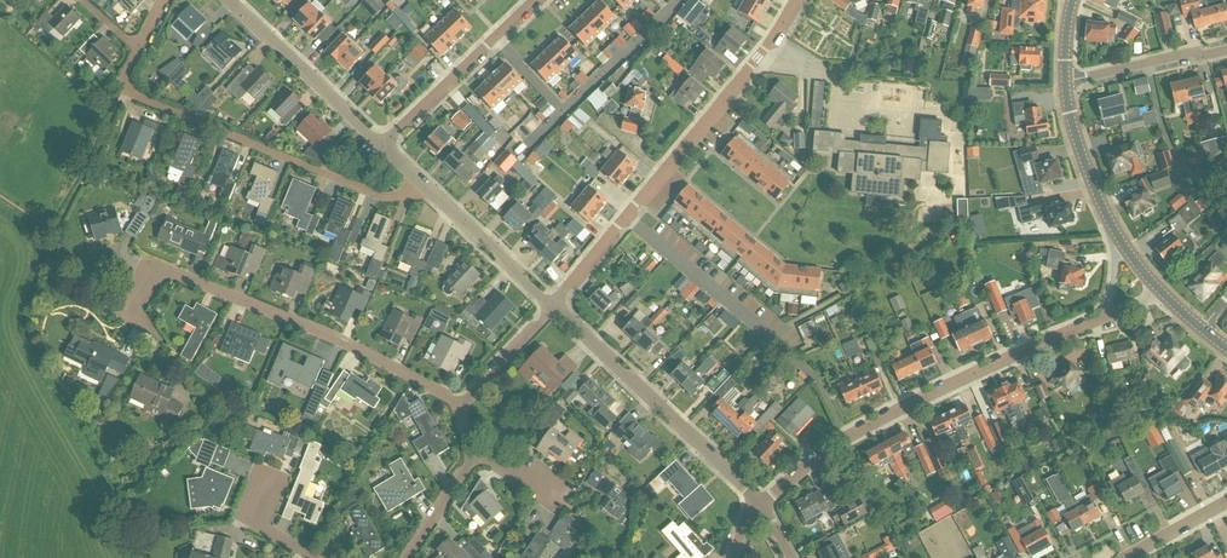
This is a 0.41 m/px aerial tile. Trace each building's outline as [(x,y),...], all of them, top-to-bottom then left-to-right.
[(108,2),(106,0),(96,0),(94,2),(102,9),(108,2)] [(119,3),(132,15),(147,0),(122,0),(119,3)] [(297,18),(295,20),(305,29),(320,14),(325,9),(316,0),(311,5),(310,4),(297,18)] [(363,2),(378,15),(384,8),(375,0),(365,0),(363,2)] [(389,0),(385,4),(391,10),(395,7),(389,0)] [(635,2),(633,0),(614,0),(624,11),(635,2)] [(705,8),(695,0),(690,0),(678,15),(690,25),(701,13),(706,18),(710,13),(705,8)] [(745,0),(738,12),(760,25),(767,13),(745,0)] [(745,0),(767,13),(774,1),(773,0),(745,0)] [(850,5),(844,1),(844,0),(829,0),(846,11),(850,5)] [(906,3),(917,6),(915,11),(918,12),(916,23),(926,25),(930,11),(922,9),(923,7),(924,6),(925,0),(907,0),(906,3)] [(956,0),(938,0),(938,1),(944,2),(938,24),(948,27),(953,5),(954,5),(956,0)] [(984,0),(967,0),(966,6),(969,7),(968,15),(975,16),(976,8),(982,9),(984,0)] [(999,35),(1014,37),(1016,13),(1020,14),(1019,18),(1026,19),(1026,22),(1038,24),(1039,20),(1043,20),(1044,5),(1038,5),(1038,0),(1013,0),(1012,9),(1002,8),(999,35)] [(1115,11),(1115,12),(1121,1),(1119,0),(1091,0),(1115,11)] [(1184,19),(1193,17),(1196,29),(1212,25),(1205,1),(1198,3),(1197,0),(1179,0),(1184,19)] [(1212,25),(1213,25),(1215,26),(1221,25),(1221,22),(1226,21),(1226,13),(1223,0),(1205,0),(1212,25)] [(602,4),(599,1),(589,11),(606,29),(616,19),(602,4)] [(414,9),(409,4),(402,10),(398,6),(393,12),(407,26),(412,21),(407,16),(414,9)] [(878,21),(881,7),(871,4),(867,18),(878,21)] [(1179,14),(1180,14),(1178,5),(1169,7),(1171,16),(1174,16),(1179,14)] [(81,19),(67,7),(56,19),(50,13),(39,24),(50,34),(56,29),(64,37),(81,19)] [(205,30),(202,28),(206,23),(189,8),(180,18),(182,20),(175,27),(188,39),(194,31),(198,35),(193,45),(197,49),(213,32),(208,27),(205,30)] [(654,15),(649,9),(645,12),(651,19),(654,15)] [(455,10),(445,20),(462,38),(465,35),(472,28),(455,10)] [(596,38),(606,29),(589,11),(579,20),(596,38)] [(1135,28),(1138,20),(1121,11),(1117,19),(1135,28)] [(647,22),(651,19),(645,12),(641,16),(647,22)] [(320,14),(305,29),(315,39),(318,37),(322,32),(328,38),(336,30),(330,24),(330,23),(320,14)] [(1161,36),(1172,34),(1167,14),(1157,16),(1161,36)] [(626,27),(634,36),(645,26),(636,17),(626,27)] [(445,20),(435,29),(452,48),(453,47),(459,41),(462,38),(445,20)] [(586,48),(596,38),(579,20),(570,29),(573,32),(572,33),(586,48)] [(928,21),(923,38),(926,39),(932,41),(937,23),(928,21)] [(988,21),(987,29),(995,31),(997,23),(988,21)] [(1115,34),(1116,27),(1108,26),(1109,25),(1087,23),(1085,42),(1107,44),(1108,34),(1115,34)] [(979,49),(984,29),(971,26),(966,45),(961,67),(972,70),(978,48),(979,49)] [(1129,46),(1139,32),(1129,26),(1120,39),(1129,46)] [(435,29),(425,39),(439,54),(439,53),(442,56),(450,50),(452,48),(435,29)] [(735,55),(746,41),(732,29),(721,43),(715,50),(721,55),(727,48),(735,55)] [(328,51),(338,61),(357,42),(356,41),(346,32),(328,51)] [(222,33),(207,49),(227,68),(242,52),(234,45),(233,46),(227,41),(229,39),(222,33)] [(377,55),(387,43),(390,40),(383,34),(370,48),(377,55)] [(102,43),(95,36),(81,51),(88,57),(82,64),(88,69),(93,69),(94,75),(101,82),(110,73),(107,71),(116,61),(113,58),(119,51),(106,39),(102,43)] [(626,42),(620,36),(617,39),(622,46),(626,42)] [(390,40),(387,43),(391,47),(398,41),(393,37),(390,40)] [(360,38),(356,41),(357,42),(338,61),(348,71),(367,51),(360,45),(363,41),(360,38)] [(564,40),(564,41),(561,38),(551,47),(568,65),(578,55),(564,40)] [(619,49),(622,46),(617,39),(613,43),(619,49)] [(420,63),(429,54),(420,45),(410,54),(420,63)] [(558,74),(568,65),(551,47),(541,56),(558,74)] [(609,58),(613,55),(607,49),(603,52),(609,58)] [(1039,67),(1040,50),(1020,49),(1020,50),(1012,50),(1011,65),(1019,66),(1021,66),(1021,70),(1031,71),(1031,67),(1039,67)] [(707,50),(690,71),(695,75),(700,80),(703,82),(709,75),(714,79),(725,66),(711,54),(707,50)] [(679,76),(684,69),(667,54),(661,61),(679,76)] [(548,84),(558,74),(541,56),(531,65),(534,69),(548,84)] [(374,59),(370,63),(374,67),(378,62),(374,59)] [(856,61),(854,68),(860,70),(862,63),(856,61)] [(180,91),(186,84),(182,81),(191,71),(183,64),(169,80),(180,91)] [(498,70),(495,73),(513,91),(523,82),(506,64),(499,71),(498,70)] [(174,72),(167,66),(159,72),(167,79),(174,72)] [(274,82),(259,68),(249,78),(243,72),(228,89),(240,100),(249,92),(257,100),(274,82)] [(371,93),(386,77),(376,68),(361,84),(371,93)] [(648,81),(643,76),(638,72),(634,68),(622,84),(626,87),(635,77),(638,81),(643,86),(648,81)] [(1222,72),(1223,77),(1214,79),(1217,89),(1225,86),(1225,85),(1226,91),(1226,71),(1222,72)] [(588,79),(582,72),(578,76),(584,82),(588,79)] [(935,81),(936,75),(925,72),(924,78),(935,81)] [(486,82),(485,82),(503,101),(513,91),(495,73),(492,76),(493,76),(486,82)] [(390,74),(386,77),(371,93),(381,103),(396,88),(401,93),(409,84),(402,77),(398,78),(396,80),(390,74)] [(1010,88),(1011,76),(991,74),(990,86),(1010,88)] [(581,85),(584,82),(578,76),(575,79),(581,85)] [(1192,110),(1195,124),(1197,130),(1205,127),(1202,113),(1214,110),(1210,95),(1205,97),(1200,78),(1185,81),(1190,101),(1192,110)] [(683,81),(670,97),(674,100),(679,105),(683,108),(689,100),(694,104),(705,91),(691,79),(686,84),(683,81)] [(1150,92),(1147,79),(1133,82),(1136,95),(1150,92)] [(608,98),(617,89),(609,81),(600,90),(599,89),(587,100),(592,104),(597,112),(603,108),(609,101),(608,98)] [(825,83),(815,81),(811,129),(821,130),(825,83)] [(1185,81),(1170,85),(1174,105),(1183,103),(1185,112),(1192,110),(1190,101),(1185,81)] [(483,85),(476,92),(479,95),(479,96),(493,110),(503,101),(485,82),(483,85)] [(778,104),(762,122),(770,129),(776,122),(783,128),(789,121),(787,119),(790,115),(797,107),(793,104),(798,98),(780,83),(769,97),(778,104)] [(199,109),(214,92),(207,86),(198,96),(195,92),(189,99),(199,109)] [(636,134),(645,101),(644,100),(646,94),(640,93),(640,91),(630,88),(625,106),(632,108),(628,119),(624,118),(620,130),(636,134)] [(979,100),(979,88),(969,88),(968,100),(979,100)] [(287,126),(297,115),(292,110),(301,101),(288,89),(272,107),(284,118),(281,120),(287,126)] [(661,102),(664,98),(655,89),(652,92),(652,94),(661,102)] [(315,104),(322,97),(316,90),(308,98),(315,104)] [(563,92),(559,95),(565,101),(568,98),(563,92)] [(1121,96),(1099,102),(1103,120),(1104,120),(1106,127),(1120,124),(1122,133),(1145,127),(1142,116),(1127,120),(1126,114),(1121,96)] [(612,114),(619,107),(612,100),(605,107),(612,114)] [(552,101),(542,109),(550,119),(560,111),(552,101)] [(1029,102),(1013,104),(1014,113),(1015,120),(1026,118),(1027,123),(1026,124),(1028,135),(1038,133),(1039,139),(1050,138),(1049,132),(1048,120),(1043,121),(1041,109),(1031,110),(1029,102)] [(582,129),(593,117),(582,107),(571,119),(582,129)] [(1185,112),(1184,112),(1188,126),(1195,124),(1192,110),(1185,112)] [(151,111),(149,116),(161,121),(163,115),(151,111)] [(472,122),(461,111),(460,112),(452,120),(464,131),(471,123),(472,122)] [(545,119),(540,113),(536,116),(542,122),(545,119)] [(319,122),(312,115),(299,129),(314,144),(305,155),(318,161),(330,150),(322,142),(333,131),(321,120),(319,122)] [(538,126),(542,122),(536,116),(533,119),(538,126)] [(160,134),(163,127),(146,119),(143,127),(133,123),(122,151),(140,159),(152,131),(160,134)] [(947,174),(950,145),(939,144),(941,122),(921,120),(918,148),(885,145),(885,139),(867,137),(866,137),(865,144),(844,142),(845,135),(815,132),(813,151),(841,154),(839,173),(854,174),(852,193),(869,195),(868,207),(885,208),(886,196),(903,198),(905,179),(921,181),(922,171),(947,174)] [(510,121),(506,125),(513,132),(518,129),(510,121)] [(574,126),(567,121),(564,125),(571,130),(574,126)] [(527,137),(534,130),(526,122),(519,129),(527,137)] [(451,147),(456,142),(453,139),(444,130),(437,124),(432,130),(434,132),(424,143),(437,155),(448,144),(451,147)] [(571,130),(563,124),(560,128),(567,134),(571,130)] [(485,132),(490,137),(496,132),(490,126),(485,132)] [(506,126),(501,130),(508,140),(514,136),(506,126)] [(756,130),(753,134),(759,139),(763,135),(756,130)] [(482,147),(491,138),(490,137),(485,132),(463,155),(458,150),(445,164),(457,174),(482,147)] [(736,168),(754,145),(740,133),(723,153),(731,160),(729,162),(736,168)] [(789,148),(794,140),(784,133),(778,141),(789,148)] [(191,165),(201,141),(184,134),(173,161),(172,160),(169,167),(183,173),(180,180),(190,184),(197,168),(191,165)] [(794,150),(806,149),(805,134),(794,134),(794,140),(794,150)] [(517,135),(513,139),(519,145),(522,141),(517,135)] [(763,135),(759,139),(765,144),(769,141),(763,135)] [(537,150),(545,157),(556,145),(548,137),(537,150)] [(1226,150),(1226,137),(1200,143),(1204,162),(1226,150)] [(480,162),(488,153),(487,153),(496,143),(491,138),(482,147),(457,174),(468,185),(481,171),(475,166),(479,161),(480,162)] [(1117,153),(1109,156),(1116,175),(1129,170),(1132,178),(1142,174),(1140,166),(1136,154),(1134,151),(1132,144),(1116,150),(1117,153)] [(750,176),(767,155),(754,145),(736,168),(742,173),(744,171),(750,176)] [(970,155),(982,155),(982,145),(970,145),(970,155)] [(1036,167),(1035,160),(1039,159),(1036,146),(1019,150),(1023,164),(1024,164),(1027,176),(1028,177),(1029,177),(1037,175),(1040,185),(1061,179),(1061,177),(1063,176),(1061,170),(1059,171),(1057,161),(1036,167)] [(229,181),(239,157),(223,150),(212,177),(210,177),(208,183),(223,189),(220,196),(229,200),(236,184),(229,181)] [(1191,166),(1204,162),(1201,150),(1193,153),(1194,156),(1188,157),(1191,166)] [(531,174),(516,161),(505,151),(495,163),(506,172),(510,167),(525,181),(531,174)] [(636,166),(618,151),(609,162),(629,178),(634,171),(633,170),(636,166)] [(782,151),(778,155),(784,160),(788,156),(782,151)] [(530,157),(537,162),(540,158),(533,152),(530,157)] [(1169,152),(1156,156),(1161,171),(1174,168),(1169,152)] [(761,188),(779,166),(767,155),(750,176),(756,181),(754,183),(761,188)] [(788,156),(784,160),(790,165),(794,161),(788,156)] [(537,162),(530,157),(526,161),(533,167),(537,162)] [(1199,177),(1208,192),(1219,185),(1226,179),(1226,159),(1225,160),(1199,177)] [(629,178),(609,162),(600,173),(618,188),(621,184),(623,185),(629,178)] [(267,197),(277,173),(261,167),(255,164),(251,174),(257,177),(250,193),(248,193),(245,199),(260,205),(257,212),(258,213),(255,221),(264,225),(268,217),(267,216),(274,200),(267,197)] [(777,198),(794,178),(779,166),(761,188),(767,194),(769,191),(777,198)] [(1172,186),(1167,170),(1149,176),(1149,178),(1147,179),(1146,178),(1138,182),(1143,190),(1135,195),(1136,196),(1126,202),(1134,217),(1143,212),(1145,216),(1153,212),(1151,208),(1152,207),(1147,198),(1154,194),(1152,191),(1153,190),(1154,192),(1172,186)] [(531,174),(525,181),(533,187),(538,181),(531,174)] [(140,177),(135,185),(143,189),(148,181),(140,177)] [(500,187),(504,182),(499,177),(494,182),(491,180),(478,194),(490,205),(503,190),(500,187)] [(306,233),(313,216),(307,214),(316,190),(300,183),(293,180),(282,209),(287,211),(285,215),(300,221),(296,229),(306,233)] [(182,200),(187,188),(180,186),(176,197),(182,200)] [(607,201),(589,187),(580,197),(599,213),(605,206),(603,205),(607,201)] [(694,193),(687,188),(671,208),(683,218),(702,196),(695,191),(694,193)] [(550,191),(544,198),(545,198),(550,203),(556,196),(550,191)] [(140,209),(126,232),(136,239),(150,218),(149,214),(157,201),(149,196),(148,198),(142,194),(135,205),(140,209)] [(1180,194),(1168,204),(1175,212),(1186,203),(1182,197),(1180,194)] [(707,204),(709,201),(702,196),(683,218),(696,229),(713,209),(707,204)] [(1028,205),(1026,196),(1009,197),(1011,209),(1018,207),(1022,224),(1035,221),(1035,222),(1048,218),(1051,230),(1074,224),(1073,221),(1075,219),(1074,215),(1071,214),(1069,204),(1050,209),(1048,200),(1030,204),(1030,205),(1028,205)] [(599,213),(580,197),(571,208),(589,223),(592,219),(593,220),(599,213)] [(1011,209),(1009,197),(995,198),(999,212),(1011,209)] [(1208,208),(1201,198),(1195,203),(1193,201),(1178,213),(1179,214),(1168,223),(1173,231),(1171,232),(1163,238),(1166,241),(1155,249),(1166,263),(1176,256),(1181,263),(1193,253),(1195,250),(1195,247),(1195,245),(1193,242),(1185,231),(1186,229),(1187,226),(1203,214),(1202,213),(1208,208)] [(325,225),(322,231),(337,237),(334,244),(328,259),(338,263),(344,248),(351,232),(344,229),(354,205),(338,199),(327,225),(325,225)] [(967,200),(957,200),(957,219),(968,219),(967,200)] [(528,211),(520,203),(514,209),(505,219),(506,220),(505,223),(509,226),(511,225),(519,232),(527,223),(531,227),(544,213),(534,204),(528,211)] [(89,218),(83,220),(89,240),(96,238),(97,240),(107,236),(107,234),(113,232),(113,235),(122,232),(115,208),(114,206),(88,215),(89,216),(89,218)] [(720,211),(718,213),(713,209),(696,229),(708,239),(727,217),(720,211)] [(382,245),(392,221),(376,214),(365,242),(363,241),(360,247),(375,253),(372,260),(373,260),(367,275),(376,278),(388,248),(382,245)] [(732,224),(733,222),(727,217),(708,239),(721,249),(737,229),(732,224)] [(204,237),(176,226),(177,224),(167,220),(159,239),(160,240),(160,239),(169,242),(169,244),(196,255),(202,241),(209,243),(216,226),(209,223),(204,237)] [(675,221),(670,227),(674,230),(679,224),(675,221)] [(542,253),(566,228),(566,227),(561,223),(555,229),(553,228),(550,232),(540,222),(530,232),(536,238),(531,243),(542,253)] [(679,224),(674,230),(678,233),(683,227),(679,224)] [(566,227),(566,228),(542,253),(553,264),(564,252),(570,246),(564,240),(565,239),(571,232),(566,227)] [(745,232),(743,234),(737,229),(721,249),(734,260),(752,238),(745,232)] [(420,261),(430,237),(414,230),(403,257),(401,256),(398,263),(412,269),(409,276),(412,277),(407,287),(416,291),(420,280),(419,280),(423,270),(426,264),(420,261)] [(760,248),(762,246),(755,240),(736,262),(749,273),(766,253),(760,248)] [(700,242),(695,248),(699,251),(704,245),(700,242)] [(704,245),(699,251),(702,254),(708,248),(704,245)] [(1206,260),(1215,250),(1211,246),(1201,255),(1206,260)] [(255,275),(264,252),(253,247),(250,256),(230,249),(226,259),(219,256),(214,268),(227,273),(228,275),(233,277),(235,277),(235,276),(243,279),(246,272),(255,275)] [(432,252),(426,264),(423,270),(432,274),(434,269),(439,271),(444,259),(432,252)] [(766,253),(749,273),(761,283),(780,260),(774,255),(772,258),(766,253)] [(1203,301),(1217,286),(1214,283),(1222,275),(1218,271),(1226,262),(1218,253),(1209,262),(1212,265),(1203,274),(1204,275),(1190,289),(1203,301)] [(343,254),(340,261),(348,265),(351,258),(343,254)] [(716,255),(711,261),(715,264),(720,258),(716,255)] [(648,274),(658,264),(652,258),(642,269),(648,274)] [(467,294),(467,291),(466,290),(480,276),(463,260),(456,266),(459,269),(444,284),(446,286),(443,288),(443,292),(447,296),(452,296),(454,294),(458,298),(461,296),(462,297),(465,297),(467,294)] [(780,260),(761,283),(774,294),(785,295),(788,269),(784,268),(786,266),(780,260)] [(1050,260),(1048,268),(1062,271),(1060,283),(1061,283),(1060,289),(1070,291),(1072,286),(1083,288),(1083,286),(1085,286),(1086,280),(1084,279),(1085,277),(1084,277),(1085,270),(1074,267),(1074,265),(1064,263),(1050,260)] [(304,295),(313,271),(315,266),(304,262),(299,276),(279,268),(271,290),(293,299),(296,292),(304,295)] [(788,269),(785,295),(801,297),(804,268),(796,267),(796,270),(788,269)] [(804,268),(801,297),(818,299),(821,270),(820,270),(820,273),(812,272),(813,269),(804,268)] [(736,282),(740,285),(744,279),(745,279),(741,275),(736,282)] [(681,293),(690,282),(683,276),(674,287),(681,293)] [(745,279),(740,285),(744,288),(749,282),(745,279)] [(626,296),(636,289),(631,281),(621,289),(626,296)] [(691,283),(680,296),(689,303),(700,290),(691,283)] [(843,283),(839,285),(842,292),(847,290),(843,283)] [(356,296),(340,288),(335,300),(338,301),(331,315),(347,322),(356,303),(364,307),(369,295),(359,290),(356,296)] [(609,298),(600,290),(591,300),(605,313),(614,303),(613,302),(619,299),(616,294),(609,298)] [(952,294),(959,309),(968,305),(961,290),(952,294)] [(704,305),(709,299),(700,292),(696,298),(704,305)] [(513,307),(498,294),(488,304),(482,298),(472,309),(479,315),(476,318),(491,331),(513,307)] [(631,311),(642,300),(636,294),(625,305),(631,311)] [(1006,311),(1000,295),(991,299),(997,315),(1006,311)] [(901,296),(891,301),(896,313),(906,309),(901,296)] [(1035,318),(1027,300),(1009,308),(1014,318),(1016,317),(1020,325),(1027,322),(1029,323),(1032,322),(1032,319),(1035,318)] [(802,314),(802,303),(790,303),(790,314),(802,314)] [(776,304),(771,310),(775,313),(780,307),(776,304)] [(218,315),(198,305),(195,311),(185,306),(178,320),(196,329),(181,357),(192,363),(218,315)] [(836,305),(825,311),(829,317),(839,311),(836,305)] [(780,307),(775,313),(778,317),(784,311),(780,307)] [(653,324),(666,311),(662,308),(651,321),(647,317),(640,325),(628,313),(622,320),(628,325),(623,330),(636,342),(647,331),(653,324)] [(962,314),(976,345),(984,341),(986,342),(989,341),(989,339),(992,338),(984,320),(977,323),(971,310),(962,314)] [(656,326),(668,313),(666,311),(653,324),(656,326)] [(411,320),(393,312),(380,338),(398,347),(406,333),(413,337),(422,320),(413,316),(411,320)] [(715,333),(723,324),(717,319),(717,318),(713,314),(704,324),(708,328),(709,328),(715,333)] [(734,330),(740,323),(730,314),(724,322),(734,330)] [(969,348),(976,345),(962,314),(954,318),(960,331),(952,334),(960,352),(963,351),(965,352),(969,350),(969,348)] [(892,327),(899,324),(896,316),(888,320),(892,327)] [(911,317),(904,320),(910,332),(917,329),(911,317)] [(941,341),(951,336),(943,319),(933,324),(941,341)] [(812,322),(805,325),(810,337),(817,333),(812,322)] [(233,323),(220,352),(249,364),(256,350),(265,354),(270,341),(261,337),(262,335),(233,323)] [(1157,331),(1162,338),(1174,330),(1170,324),(1157,331)] [(647,331),(636,342),(648,354),(653,349),(658,354),(665,348),(647,331)] [(221,338),(216,335),(212,343),(217,346),(221,338)] [(438,349),(431,364),(447,372),(451,365),(457,353),(464,357),(470,345),(460,340),(457,345),(441,337),(436,348),(438,349)] [(1145,353),(1145,355),(1157,366),(1168,376),(1177,366),(1182,371),(1186,370),(1190,365),(1190,361),(1184,356),(1188,352),(1171,337),(1159,351),(1152,345),(1145,353)] [(915,356),(921,370),(937,363),(930,349),(933,348),(928,338),(921,341),(910,346),(915,356)] [(845,352),(859,346),(856,339),(842,345),(845,352)] [(1132,370),(1142,367),(1138,354),(1134,355),(1131,342),(1106,348),(1110,365),(1129,360),(1132,370)] [(82,344),(76,358),(90,365),(86,375),(102,382),(109,367),(114,369),(124,374),(130,360),(99,346),(97,351),(82,344)] [(284,344),(268,380),(280,385),(284,375),(303,383),(313,388),(314,385),(317,386),(318,384),(316,382),(325,361),(313,356),(306,372),(289,364),(295,349),(284,344)] [(559,364),(542,348),(519,373),(528,381),(535,374),(553,391),(576,367),(565,357),(559,364)] [(680,364),(683,359),(686,356),(685,356),(688,353),(682,348),(672,357),(680,364)] [(877,368),(884,365),(878,350),(871,353),(877,368)] [(921,370),(915,356),(903,362),(899,351),(892,354),(897,365),(892,367),(898,381),(921,370)] [(694,374),(682,386),(693,396),(705,384),(699,378),(701,376),(705,376),(717,365),(709,357),(694,374)] [(1054,377),(1050,382),(1056,387),(1061,382),(1071,391),(1077,383),(1079,384),(1080,384),(1082,383),(1083,382),(1084,381),(1085,380),(1084,379),(1084,377),(1083,375),(1066,362),(1054,376),(1054,377)] [(682,386),(694,374),(683,364),(672,376),(682,386)] [(791,379),(797,373),(793,369),(787,375),(791,379)] [(858,380),(865,396),(883,388),(874,369),(863,374),(864,377),(858,380)] [(732,376),(731,376),(724,370),(719,376),(717,379),(715,376),(706,386),(714,395),(714,394),(732,376)] [(327,388),(320,404),(327,410),(341,390),(357,400),(359,398),(374,409),(380,400),(376,397),(382,388),(370,379),(368,382),(367,384),(362,381),(351,374),(351,375),(344,385),(338,381),(331,391),(327,388)] [(175,424),(183,406),(170,400),(174,391),(141,376),(131,398),(146,404),(144,410),(158,415),(175,424)] [(718,410),(713,415),(725,427),(749,402),(749,401),(745,398),(738,406),(734,402),(742,394),(734,387),(739,383),(732,376),(731,376),(732,376),(714,394),(721,401),(715,407),(718,410)] [(102,404),(121,380),(120,380),(119,381),(109,377),(102,392),(108,395),(101,403),(102,404)] [(1210,385),(1203,379),(1186,400),(1197,410),(1205,400),(1211,405),(1215,400),(1222,405),(1224,403),(1226,403),(1226,401),(1226,381),(1222,377),(1214,388),(1213,387),(1211,390),(1208,387),(1210,385)] [(587,385),(580,378),(570,388),(571,389),(562,398),(570,405),(579,395),(578,394),(579,393),(601,413),(594,420),(605,430),(617,417),(608,408),(614,401),(606,394),(605,395),(590,381),(587,385)] [(865,396),(858,380),(852,382),(851,379),(838,385),(847,404),(865,396)] [(1016,421),(1011,423),(1014,429),(1025,424),(1018,408),(1015,409),(1013,405),(1026,400),(1018,382),(1014,384),(1013,382),(1009,384),(1010,386),(1002,389),(1016,421)] [(312,426),(320,404),(327,388),(318,384),(317,386),(310,402),(302,422),(312,426)] [(1007,414),(1011,423),(1016,421),(1002,389),(995,392),(995,390),(990,392),(991,394),(987,396),(995,413),(1003,410),(1005,415),(1007,414)] [(749,402),(725,427),(738,439),(743,433),(746,436),(752,429),(752,428),(756,423),(749,417),(755,411),(753,409),(765,397),(766,395),(761,390),(755,396),(754,396),(749,401),(749,402)] [(420,399),(410,405),(415,415),(427,434),(412,443),(418,452),(432,443),(439,454),(450,448),(426,408),(420,399)] [(794,436),(815,413),(800,399),(778,422),(794,436)] [(765,428),(766,428),(771,422),(783,408),(776,401),(758,421),(765,428)] [(1171,406),(1168,404),(1165,407),(1172,413),(1178,406),(1174,402),(1171,406)] [(557,404),(546,419),(555,426),(566,410),(557,404)] [(969,439),(962,425),(972,420),(966,406),(947,414),(960,443),(969,439)] [(401,423),(412,416),(407,407),(396,414),(401,423)] [(1117,413),(1108,411),(1105,423),(1114,426),(1117,413)] [(204,425),(210,418),(205,412),(198,419),(204,425)] [(955,445),(960,443),(947,414),(929,422),(936,437),(939,444),(952,438),(955,445)] [(96,419),(96,422),(101,425),(103,424),(106,421),(105,418),(101,415),(98,416),(96,419)] [(983,415),(975,419),(980,431),(989,451),(992,457),(998,454),(1000,453),(998,447),(989,427),(983,415)] [(565,438),(553,430),(555,426),(546,419),(539,429),(547,435),(538,449),(545,454),(548,450),(566,463),(570,457),(577,462),(584,452),(578,448),(583,441),(570,431),(565,438)] [(1177,422),(1171,420),(1169,428),(1172,429),(1176,427),(1177,422)] [(658,444),(636,422),(630,429),(624,423),(614,434),(620,440),(622,437),(645,458),(658,444)] [(771,422),(766,428),(770,433),(776,427),(771,422)] [(1000,449),(1010,445),(1000,422),(990,427),(1000,449)] [(1173,441),(1165,425),(1159,428),(1167,444),(1184,477),(1192,472),(1174,440),(1173,441)] [(251,427),(248,436),(255,439),(250,452),(265,457),(267,453),(284,460),(285,455),(292,458),(295,452),(300,438),(293,435),(292,435),(293,434),(285,431),(283,437),(274,433),(272,436),(258,431),(258,430),(251,427)] [(767,466),(782,451),(777,447),(783,440),(774,432),(768,438),(769,439),(754,454),(767,466)] [(915,453),(912,445),(905,432),(885,443),(892,456),(895,463),(902,477),(909,474),(906,469),(907,468),(899,452),(902,450),(906,458),(915,453)] [(204,441),(200,439),(189,449),(197,459),(195,462),(209,468),(219,445),(205,439),(204,441)] [(608,454),(611,452),(616,446),(609,440),(601,448),(608,454)] [(937,472),(947,468),(939,450),(934,440),(925,444),(937,472)] [(301,470),(286,507),(294,510),(307,515),(305,520),(315,524),(315,525),(316,525),(320,514),(321,514),(322,510),(324,504),(323,504),(323,505),(303,497),(316,463),(314,462),(321,446),(310,441),(304,458),(299,469),(301,470)] [(1226,448),(1222,442),(1210,449),(1213,455),(1212,456),(1220,471),(1226,467),(1226,451),(1226,448)] [(895,463),(892,456),(885,443),(866,453),(868,457),(861,461),(865,470),(880,462),(884,465),(889,462),(895,473),(899,479),(902,477),(895,463)] [(927,477),(936,473),(924,444),(914,448),(927,477)] [(1220,471),(1212,456),(1208,458),(1204,449),(1190,457),(1200,474),(1203,472),(1207,478),(1220,471)] [(1163,471),(1149,480),(1157,496),(1164,492),(1168,499),(1167,499),(1168,500),(1183,491),(1174,475),(1180,471),(1171,455),(1159,462),(1163,471)] [(1030,456),(1020,461),(1026,473),(1036,468),(1030,456)] [(1149,487),(1132,456),(1124,460),(1134,478),(1128,481),(1124,474),(1118,478),(1117,477),(1110,481),(1111,482),(1109,483),(1114,492),(1119,489),(1126,502),(1143,492),(1143,491),(1149,487)] [(985,467),(980,457),(972,461),(976,471),(985,467)] [(1053,458),(1046,461),(1052,474),(1059,471),(1053,458)] [(397,475),(374,489),(388,511),(398,505),(404,501),(397,489),(403,485),(410,498),(421,492),(414,481),(402,460),(391,466),(397,475)] [(700,487),(676,460),(659,476),(666,484),(669,482),(685,500),(679,506),(692,521),(716,500),(702,485),(700,487)] [(1046,464),(1036,470),(1039,475),(1048,468),(1046,464)] [(203,477),(187,479),(191,509),(209,507),(213,508),(214,506),(221,509),(223,504),(224,505),(234,480),(207,469),(203,477)] [(942,483),(952,479),(948,469),(938,473),(942,483)] [(595,471),(586,483),(607,498),(600,508),(618,521),(626,509),(622,506),(630,496),(605,479),(605,478),(595,471)] [(982,487),(986,485),(980,471),(976,473),(982,487)] [(1191,475),(1199,487),(1203,484),(1195,472),(1191,475)] [(1053,477),(1047,481),(1050,487),(1060,503),(1063,501),(1069,513),(1064,516),(1065,518),(1064,520),(1066,524),(1069,524),(1073,532),(1087,524),(1075,503),(1071,495),(1062,480),(1059,475),(1054,478),(1053,477)] [(1012,483),(1015,489),(1026,483),(1022,477),(1012,483)] [(500,512),(491,502),(493,500),(486,492),(489,489),(480,480),(482,478),(481,478),(461,510),(462,509),(466,511),(473,518),(477,514),(487,525),(500,512)] [(1075,503),(1087,524),(1094,520),(1096,522),(1100,520),(1100,517),(1093,502),(1105,496),(1098,483),(1088,489),(1091,495),(1089,496),(1089,495),(1075,503)] [(802,519),(806,527),(808,527),(809,527),(811,526),(812,526),(814,525),(815,524),(816,523),(817,522),(818,522),(818,521),(819,520),(817,516),(826,511),(827,513),(836,508),(829,493),(822,496),(819,491),(796,504),(804,518),(802,519)] [(992,503),(1000,498),(997,492),(988,497),(992,503)] [(848,506),(831,514),(835,522),(841,519),(844,525),(862,516),(866,514),(862,508),(864,507),(860,497),(847,504),(848,506)] [(650,515),(653,503),(635,499),(632,512),(650,515)] [(385,547),(360,506),(349,512),(361,531),(347,540),(353,549),(367,540),(374,553),(385,547)] [(1053,525),(1062,519),(1056,509),(1047,513),(1053,525)] [(562,520),(579,532),(583,525),(567,514),(562,520)] [(579,532),(562,520),(560,519),(550,533),(543,527),(522,557),(524,557),(552,557),(558,549),(566,554),(573,545),(572,544),(580,533),(579,532)] [(1032,524),(1016,533),(1020,540),(1019,541),(1026,552),(1035,547),(1038,551),(1051,544),(1039,520),(1032,524)] [(663,532),(670,539),(682,554),(678,557),(702,557),(704,556),(699,550),(704,545),(692,531),(685,523),(679,528),(674,522),(663,532)] [(710,533),(707,530),(702,536),(706,539),(710,533)] [(233,540),(219,536),(214,557),(229,557),(233,540)] [(468,543),(480,556),(486,552),(474,538),(468,543)] [(833,546),(837,545),(833,538),(826,542),(829,548),(820,553),(823,557),(840,557),(833,546)] [(1008,538),(996,544),(1003,556),(1004,557),(1019,557),(1008,538)] [(435,557),(482,557),(480,556),(468,543),(459,551),(455,546),(448,539),(436,550),(440,554),(435,557)] [(980,546),(973,550),(977,557),(987,557),(980,546)] [(1208,546),(1191,556),(1192,557),(1222,557),(1218,551),(1213,554),(1208,546)] [(882,556),(878,548),(873,551),(859,557),(879,557),(882,556)]
